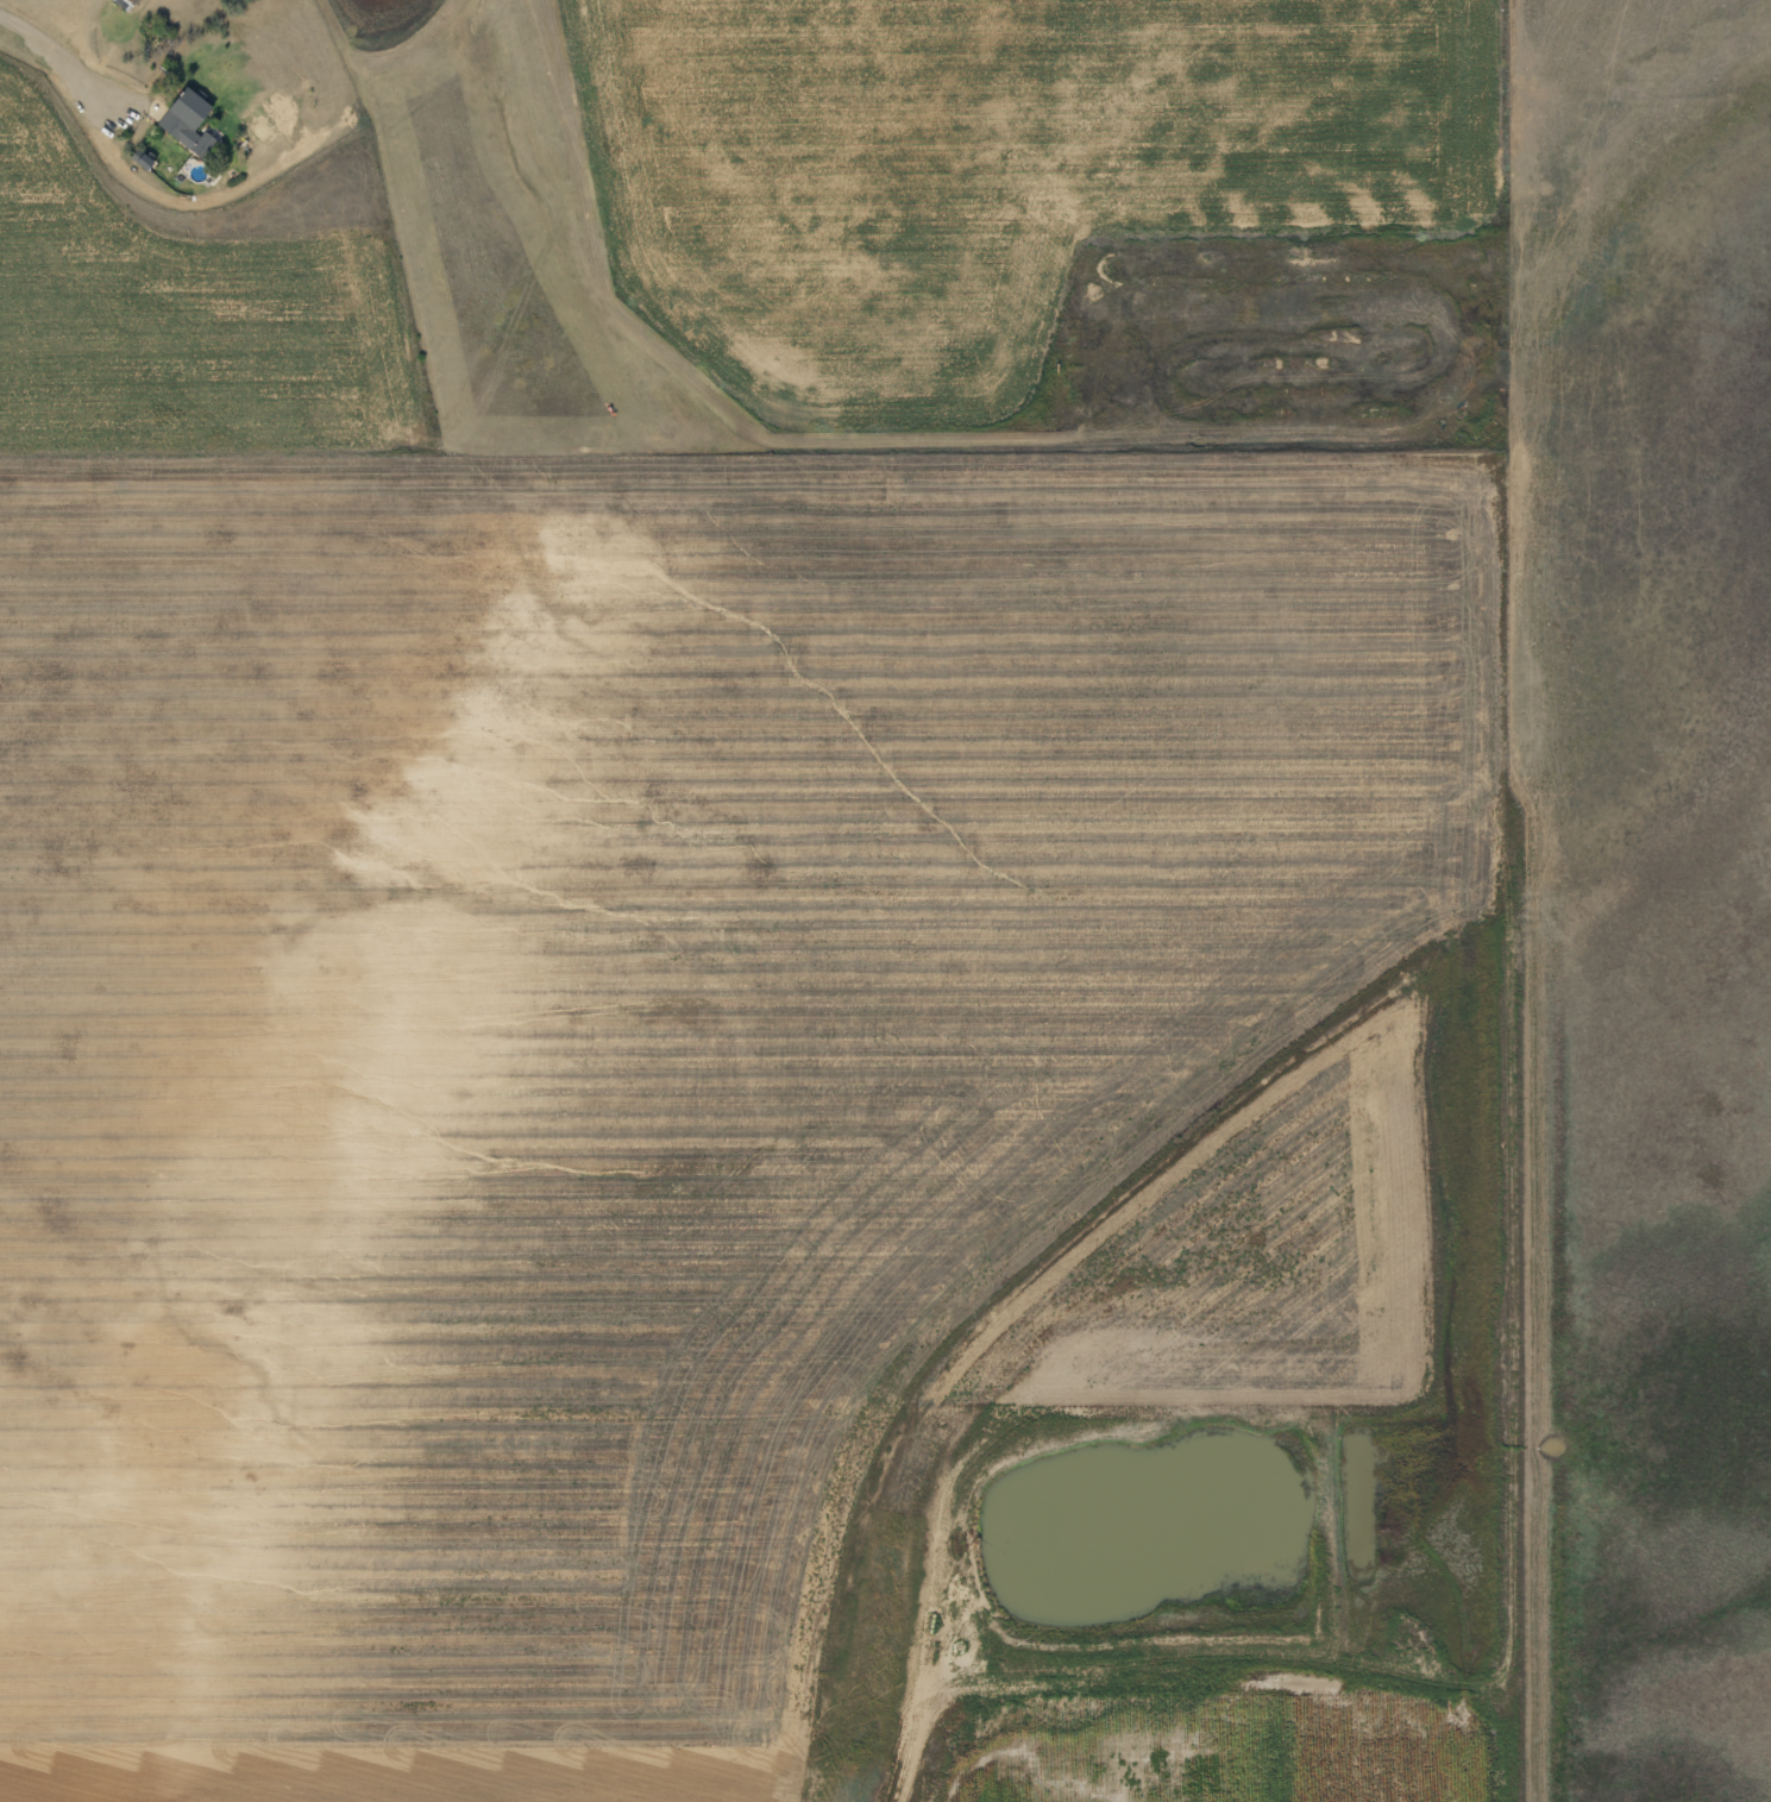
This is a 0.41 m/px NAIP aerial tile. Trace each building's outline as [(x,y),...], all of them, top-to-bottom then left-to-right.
[(161,126),(193,149),(203,135),(199,132),(217,107),(189,87),(161,126)]
